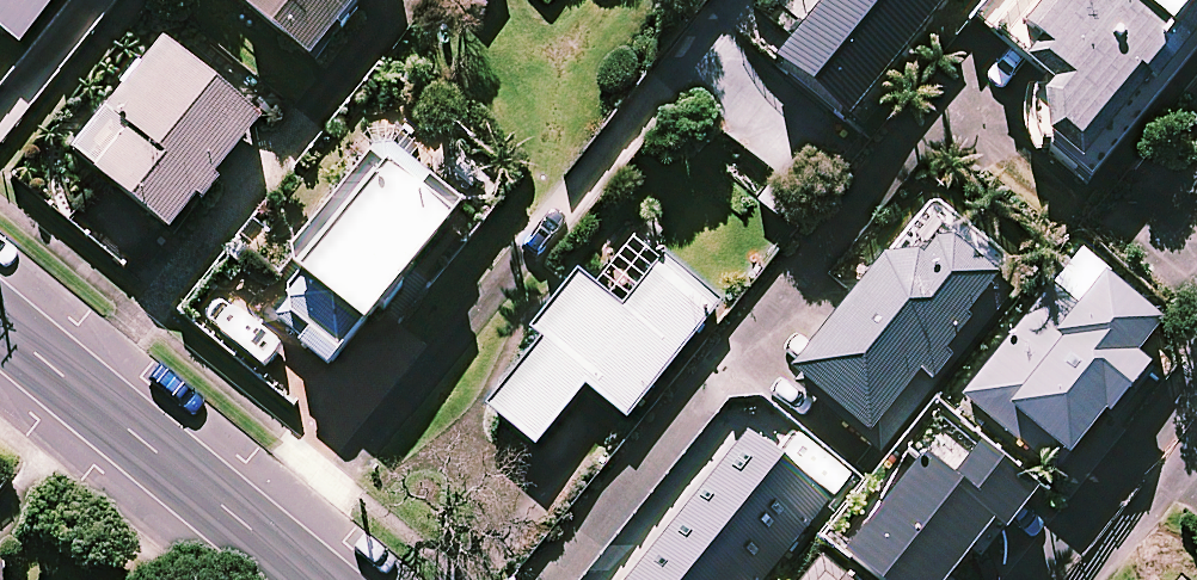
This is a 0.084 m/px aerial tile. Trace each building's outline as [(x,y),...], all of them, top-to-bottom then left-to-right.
[(26,43),(61,0),(0,0),(0,21),(26,43)] [(318,56),(363,0),(249,0),(318,56)] [(775,51),(841,108),(935,0),(819,0),(775,51)] [(1033,57),(1063,81),(1053,94),(1060,140),(1085,160),(1162,62),(1175,72),(1196,45),(1196,0),(1035,0),(1023,14),(1050,35),(1033,57)] [(269,115),(173,39),(118,108),(140,125),(105,169),(180,228),(269,115)] [(295,252),(317,270),(277,319),(337,368),(377,319),(470,205),(388,138),(295,252)] [(1025,269),(940,200),(802,368),(888,438),(1025,269)] [(637,234),(596,286),(580,273),(537,328),(548,336),(493,404),(541,442),(589,381),(630,413),(719,299),(677,266),(637,234)] [(1169,320),(1088,252),(967,396),(1003,426),(1020,405),(1079,455),(1156,364),(1142,352),(1169,320)] [(831,498),(741,427),(620,579),(767,579),(831,498)] [(992,442),(964,477),(934,453),(855,554),(887,579),(967,579),(1011,524),(1044,483),(992,442)] [(830,559),(813,579),(855,579),(830,559)]
